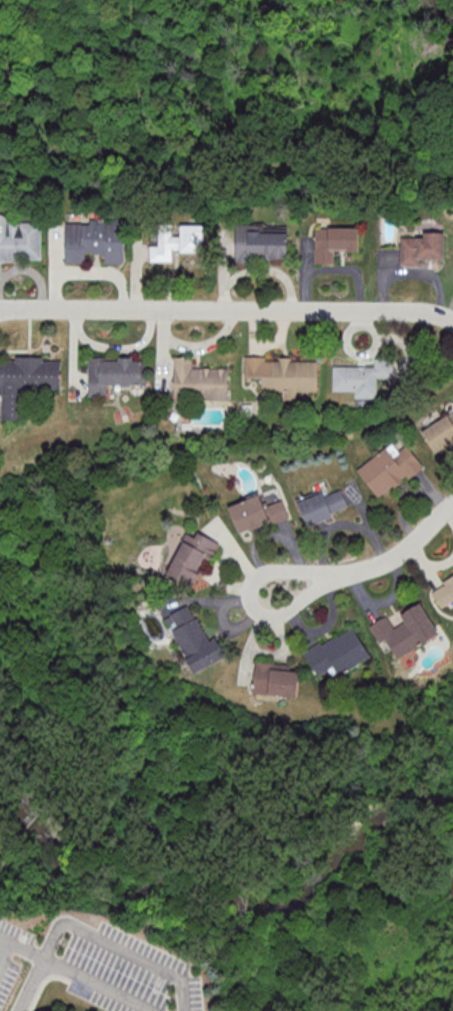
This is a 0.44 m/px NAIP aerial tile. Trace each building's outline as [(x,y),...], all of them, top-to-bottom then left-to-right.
[(41,261),(41,224),(10,224),(10,215),(0,215),(0,261),(41,261)] [(66,264),(87,264),(87,255),(104,255),(104,263),(125,264),(125,222),(66,221),(66,264)] [(181,225),(181,236),(172,235),(173,226),(161,225),(160,245),(151,245),(151,261),(173,261),(173,251),(204,251),(205,225),(181,225)] [(237,260),(288,260),(288,225),(237,225),(237,260)] [(315,228),(315,265),(335,265),(335,252),(359,252),(359,228),(315,228)] [(445,236),(401,235),(401,263),(444,264),(445,236)] [(0,410),(0,419),(24,419),(24,389),(62,389),(62,357),(0,357),(0,410)] [(89,357),(89,396),(108,396),(108,385),(147,386),(148,357),(89,357)] [(174,358),(174,400),(229,401),(229,369),(192,369),(192,358),(174,358)] [(319,394),(319,359),(245,359),(245,379),(264,379),(264,394),(319,394)] [(375,366),(334,366),(334,391),(356,391),(356,398),(378,399),(379,378),(393,378),(393,359),(375,359),(375,366)] [(433,453),(452,445),(452,416),(423,429),(433,453)] [(399,452),(395,446),(357,468),(376,499),(424,470),(410,446),(399,452)] [(298,503),(307,526),(349,509),(340,485),(298,503)] [(289,519),(283,500),(264,506),(261,496),(229,505),(238,534),(289,519)] [(205,556),(214,559),(219,543),(185,530),(169,578),(194,587),(205,556)] [(452,606),(452,577),(431,590),(443,612),(452,606)] [(371,626),(381,645),(387,641),(397,659),(440,636),(422,603),(402,614),(406,622),(395,628),(388,616),(371,626)] [(227,658),(218,638),(208,642),(192,605),(167,617),(192,673),(227,658)] [(354,625),(305,651),(319,678),(336,669),(339,675),(372,658),(354,625)] [(298,698),(301,665),(256,661),(254,694),(298,698)]
